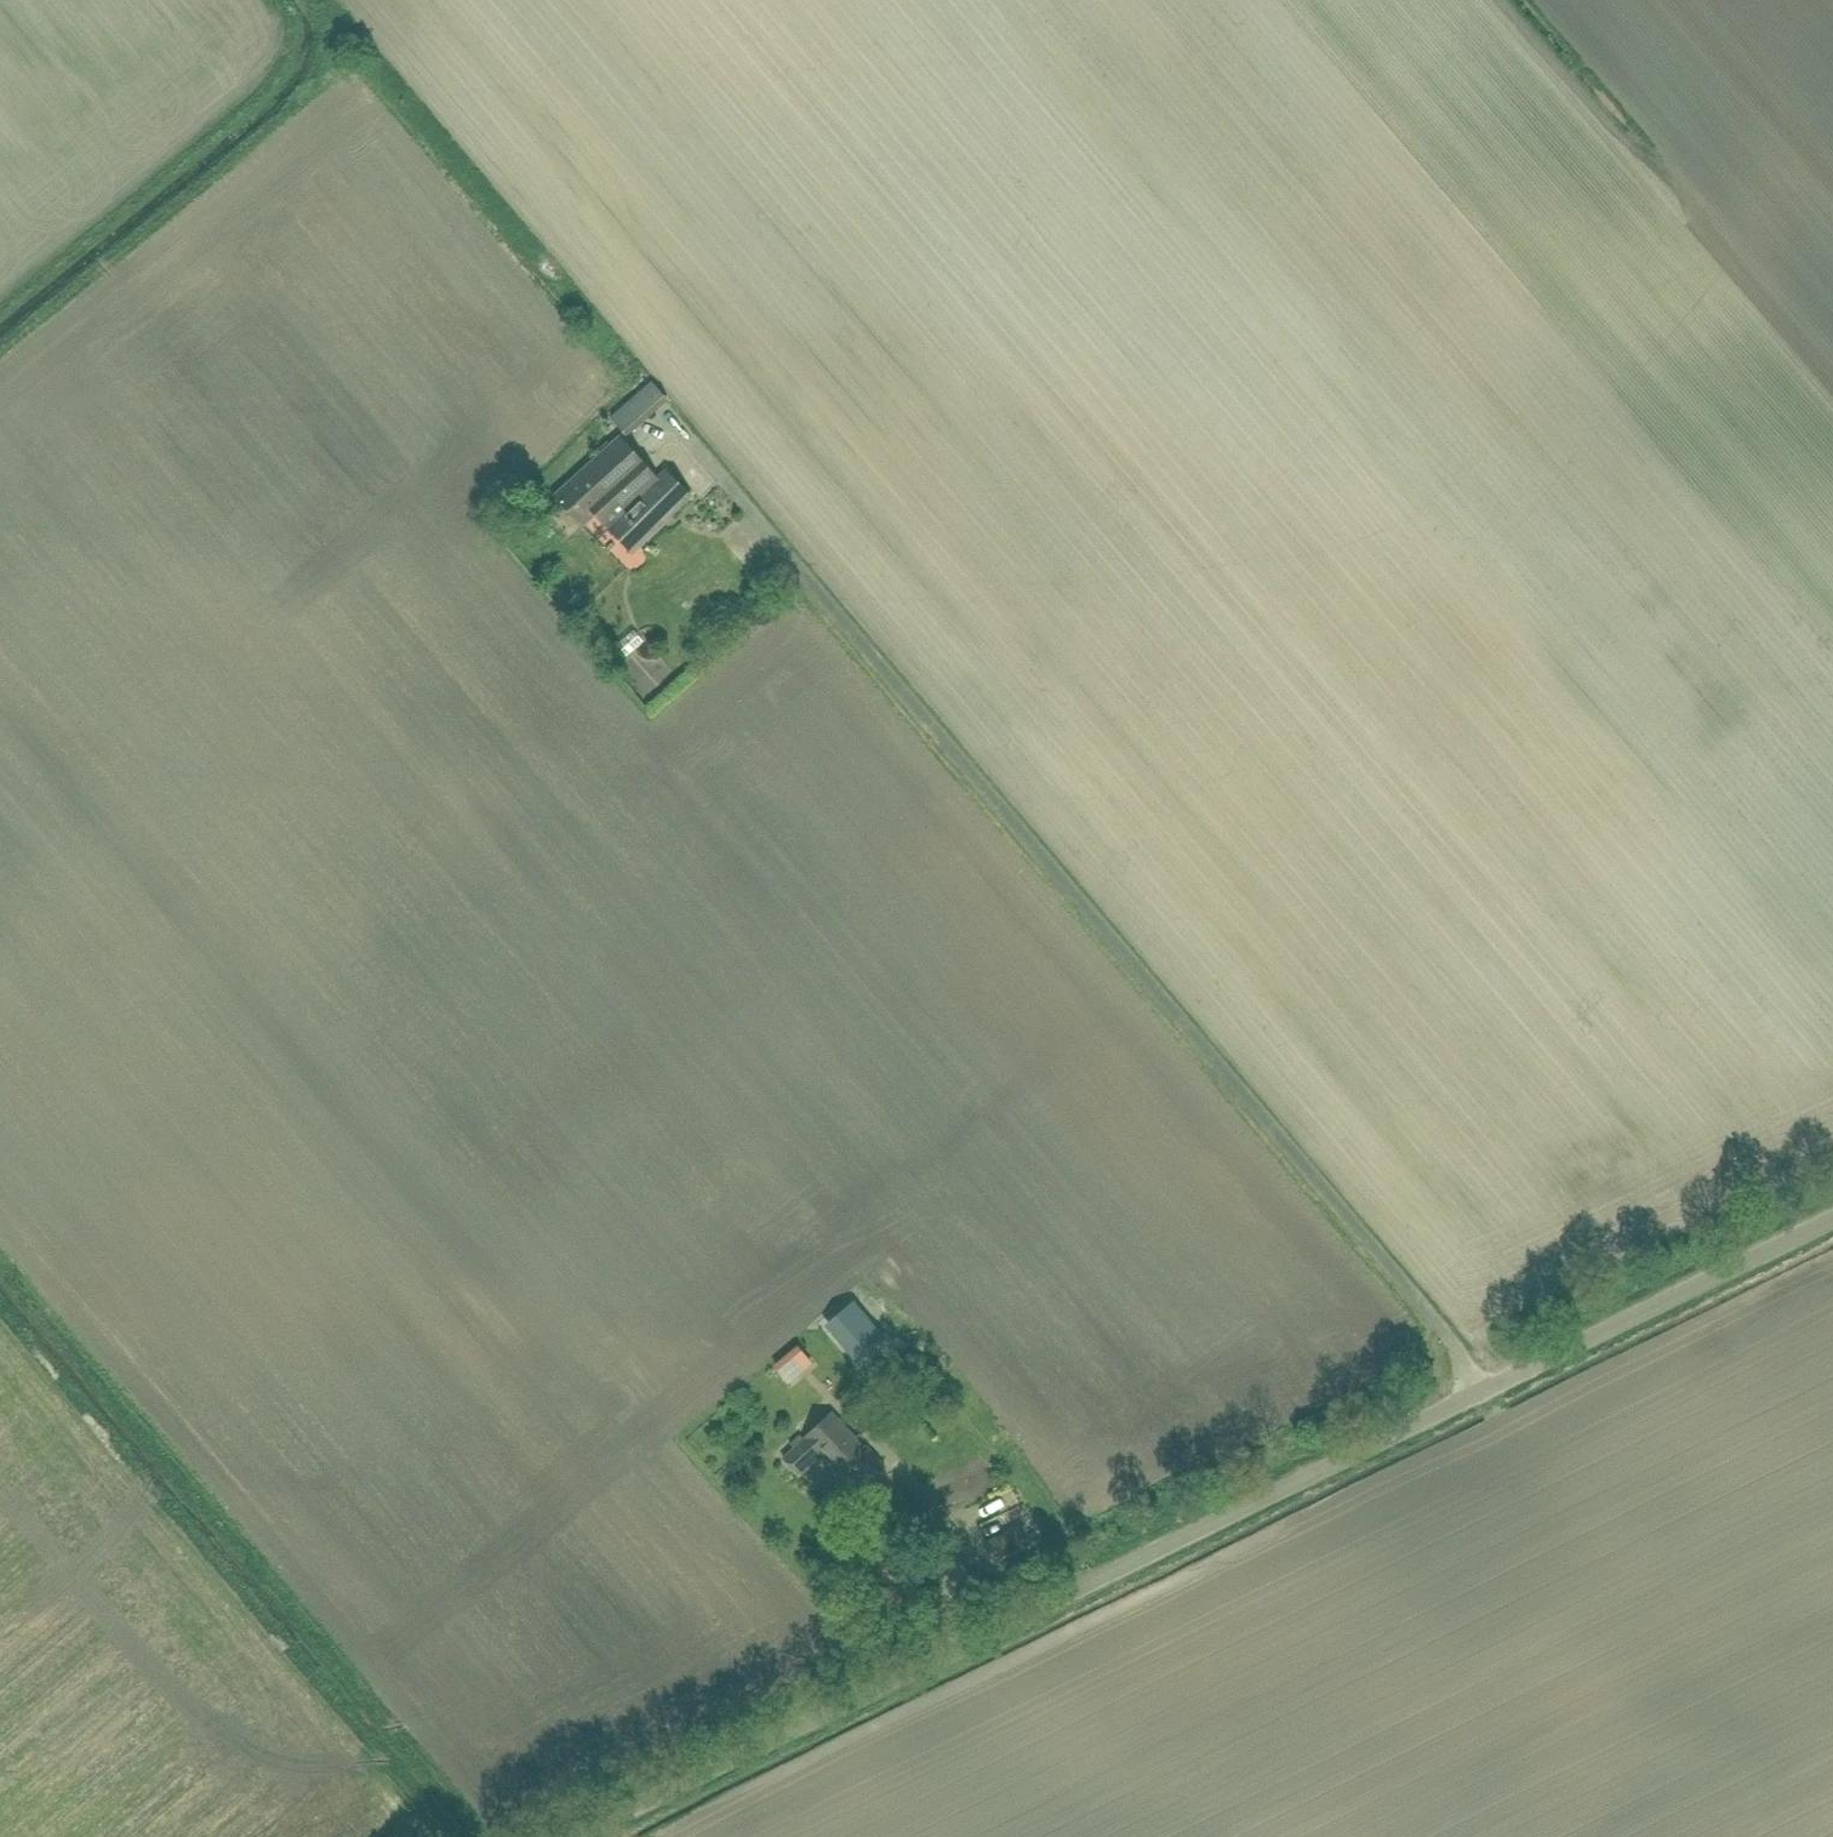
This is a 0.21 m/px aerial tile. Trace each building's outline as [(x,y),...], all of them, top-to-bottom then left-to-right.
[(632,554),(691,497),(665,470),(657,478),(620,436),(554,494),(581,526),(594,514),(632,554)] [(853,1302),(829,1322),(860,1359),(884,1339),(879,1333),(853,1302)] [(854,1494),(884,1466),(865,1446),(864,1447),(831,1412),(783,1458),(799,1475),(820,1455),(837,1473),(836,1474),(854,1494)] [(996,1561),(1029,1544),(1020,1527),(987,1543),(996,1561)]
